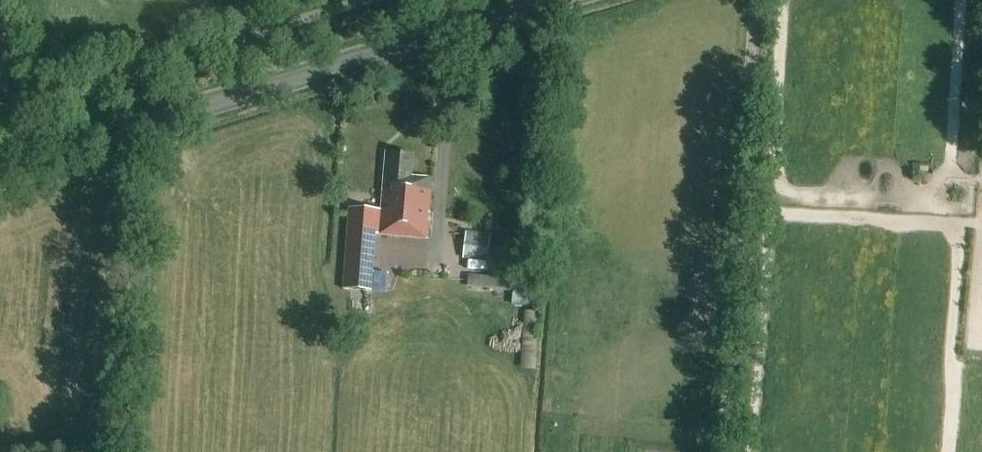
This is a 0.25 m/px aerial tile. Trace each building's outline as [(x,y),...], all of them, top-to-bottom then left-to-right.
[(427,239),(432,179),(411,177),(413,155),(386,153),(381,211),(377,211),(377,210),(347,208),(340,291),(387,294),(389,274),(372,272),(375,235),(427,239)] [(487,262),(490,234),(465,232),(462,260),(487,262)] [(467,276),(466,289),(514,292),(513,306),(539,308),(541,281),(467,276)] [(525,311),(521,369),(537,370),(541,312),(525,311)]
